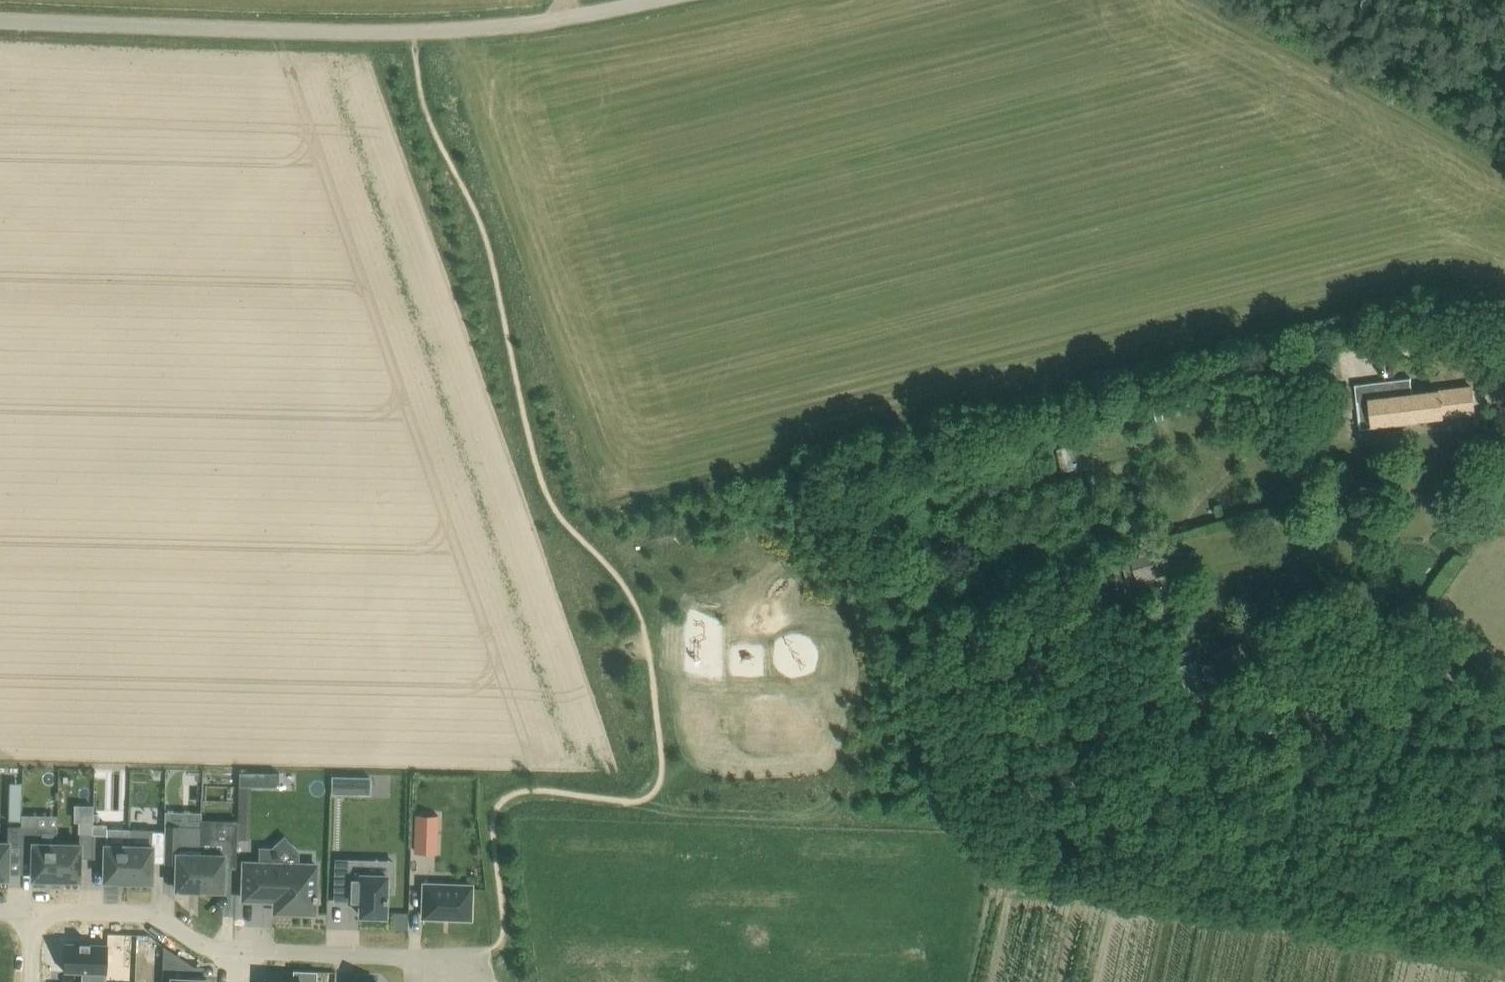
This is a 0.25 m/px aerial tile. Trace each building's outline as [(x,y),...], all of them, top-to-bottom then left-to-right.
[(1332,354),(1343,344),(1334,336),(1324,345),(1332,354)] [(1417,418),(1475,411),(1472,388),(1413,395),(1411,378),(1391,380),(1356,385),(1361,428),(1417,422),(1417,418)] [(1063,468),(1074,467),(1071,446),(1060,448),(1063,468)] [(1137,566),(1142,581),(1168,574),(1159,544),(1133,551),(1137,566)] [(1204,689),(1195,660),(1175,666),(1184,695),(1204,689)] [(257,772),(239,772),(239,785),(257,786),(257,772)] [(348,776),(333,776),(333,793),(348,793),(348,776)] [(9,796),(8,821),(20,821),(21,796),(9,796)] [(21,826),(20,856),(33,856),(32,878),(56,879),(57,843),(56,843),(57,815),(21,814),(21,826)] [(416,814),(415,850),(429,851),(429,833),(437,833),(438,815),(416,814)] [(79,833),(93,833),(93,824),(93,819),(79,819),(79,821),(79,832),(79,833)] [(93,824),(93,834),(106,834),(107,828),(107,824),(93,824)] [(8,878),(9,856),(20,856),(21,826),(8,825),(7,842),(0,841),(0,877),(8,878)] [(165,831),(164,863),(176,863),(175,889),(200,889),(201,853),(200,853),(201,826),(165,825),(165,831)] [(93,834),(93,858),(105,858),(104,880),(128,881),(129,829),(107,828),(106,834),(93,834)] [(129,829),(128,881),(152,882),(153,863),(164,863),(165,831),(154,831),(154,830),(129,829)] [(57,843),(56,879),(80,880),(81,857),(93,858),(93,834),(79,834),(79,844),(57,843)] [(259,863),(244,863),(243,899),(275,900),(275,912),(315,913),(316,865),(290,864),(279,848),(259,848),(259,863)] [(201,853),(200,889),(224,890),(225,854),(201,853)] [(336,859),(335,902),(360,903),(360,914),(386,915),(387,894),(387,893),(393,893),(393,874),(362,873),(363,860),(336,859)] [(424,884),(423,917),(470,919),(471,885),(424,884)] [(64,972),(82,972),(82,981),(106,981),(108,945),(90,944),(90,943),(89,943),(89,944),(81,944),(81,942),(80,942),(79,944),(65,943),(64,972)] [(267,981),(317,981),(317,971),(293,970),(293,981),(267,981)]
